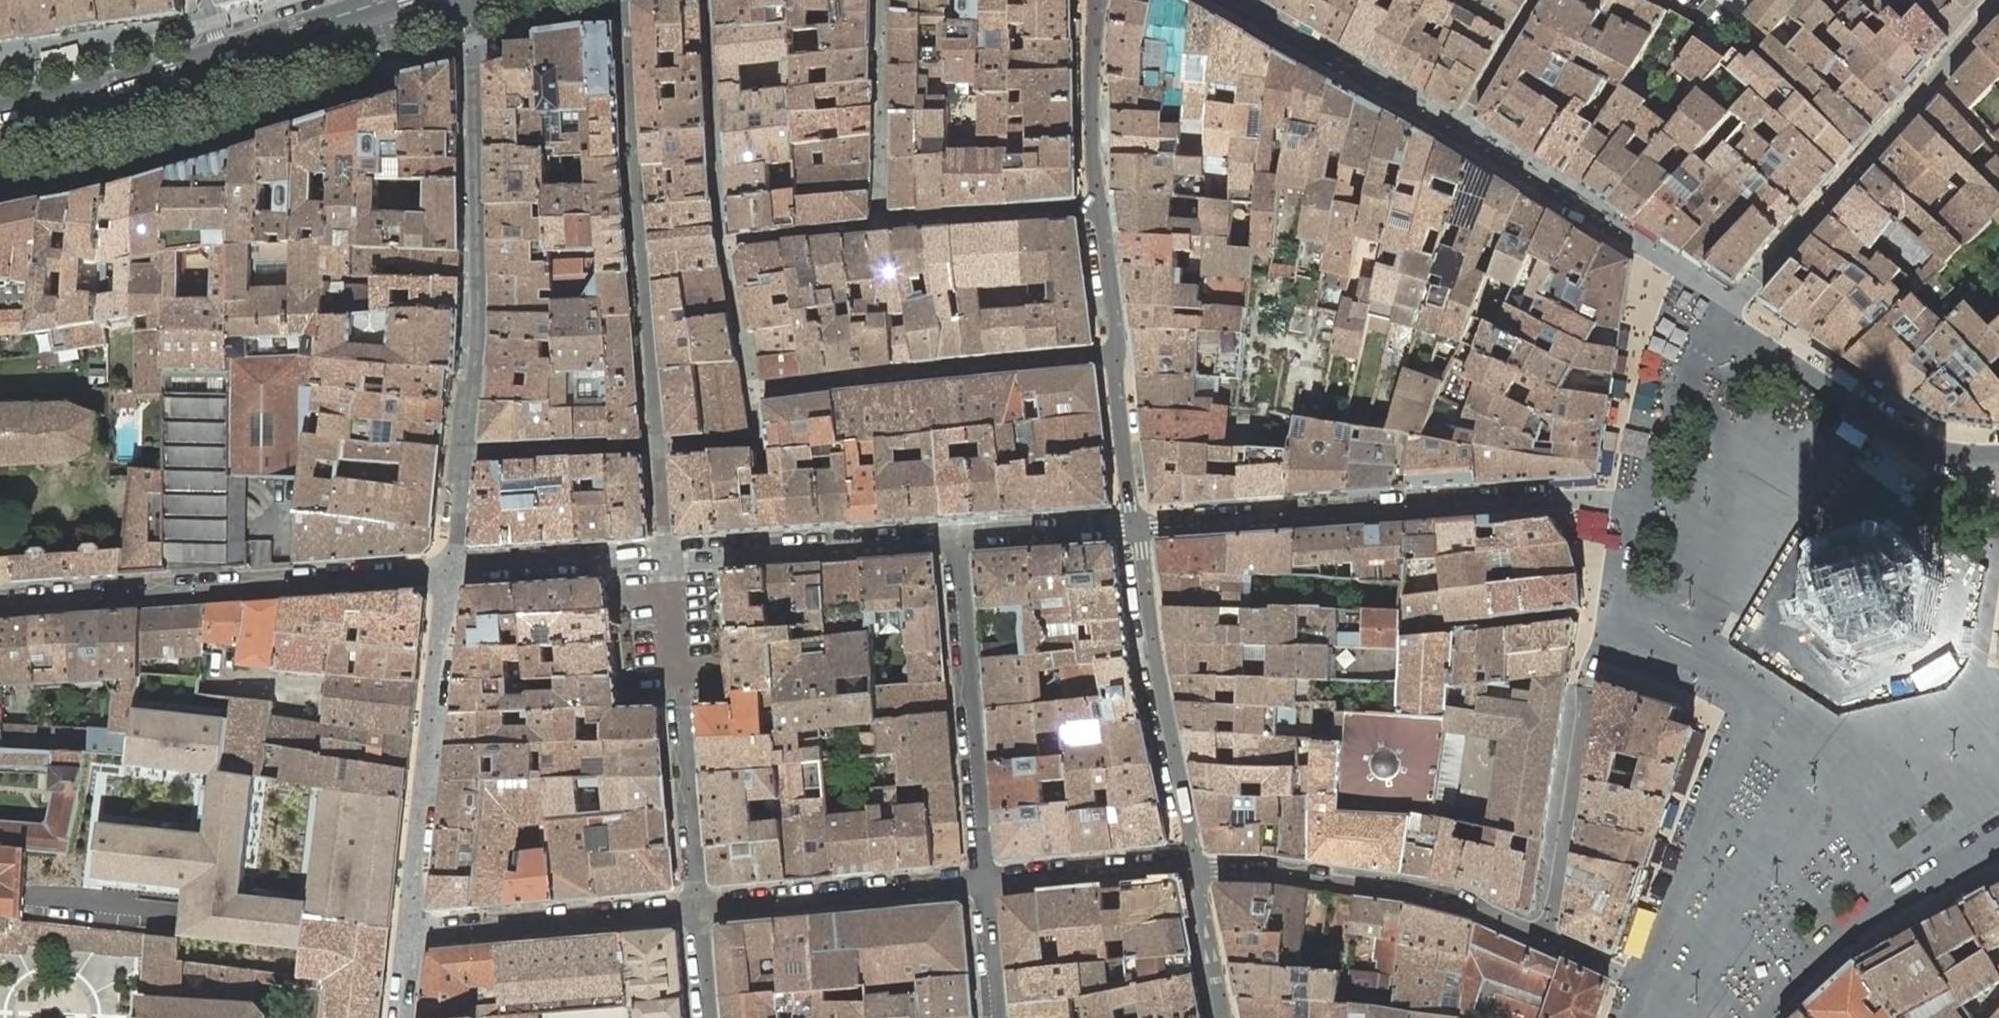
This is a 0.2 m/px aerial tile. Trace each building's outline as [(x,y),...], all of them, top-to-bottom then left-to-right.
[(24,39),(19,0),(0,0),(0,43),(24,39)] [(65,33),(61,0),(19,0),(24,39),(65,33)] [(105,26),(102,0),(61,0),(65,33),(105,26)] [(145,20),(143,0),(102,0),(105,26),(145,20)] [(145,20),(184,14),(182,0),(143,0),(145,20)] [(646,132),(668,131),(664,0),(656,0),(642,4),(646,132)] [(711,128),(707,60),(690,61),(688,0),(664,0),(668,131),(711,128)] [(707,60),(704,0),(688,0),(690,61),(707,60)] [(721,30),(758,25),(756,0),(718,0),(721,30)] [(758,25),(796,21),(796,0),(756,0),(758,25)] [(796,21),(797,33),(838,28),(839,0),(796,0),(796,21)] [(838,28),(797,33),(798,59),(873,50),(874,0),(839,0),(838,28)] [(895,13),(895,67),(922,67),(922,85),(949,82),(954,0),(923,0),(923,14),(895,13)] [(895,13),(923,14),(923,0),(895,0),(895,13)] [(949,82),(950,85),(981,85),(983,0),(954,0),(949,82)] [(981,94),(1015,94),(1015,92),(1016,75),(1016,44),(1014,20),(1015,0),(983,0),(981,85),(981,94)] [(1014,20),(1016,44),(1032,43),(1076,43),(1075,0),(1015,0),(1014,20)] [(1114,24),(1152,31),(1159,0),(1118,0),(1114,24)] [(1186,117),(1188,82),(1190,56),(1194,3),(1188,0),(1159,0),(1152,31),(1148,54),(1146,83),(1144,115),(1165,116),(1185,117),(1186,117)] [(1343,45),(1342,48),(1344,48),(1369,0),(1274,0),(1273,3),(1275,7),(1297,19),(1322,34),(1343,45)] [(1400,1),(1398,0),(1369,0),(1344,48),(1367,61),(1400,1)] [(1426,0),(1400,0),(1400,1),(1367,61),(1368,62),(1370,60),(1378,64),(1394,73),(1422,15),(1423,14),(1420,12),(1426,0)] [(1433,0),(1426,0),(1420,12),(1423,14),(1422,15),(1425,16),(1433,0)] [(1449,0),(1433,0),(1425,16),(1432,19),(1442,25),(1451,30),(1460,35),(1495,54),(1508,33),(1479,17),(1460,6),(1449,0)] [(1460,6),(1479,17),(1508,33),(1522,9),(1505,0),(1449,0),(1460,6)] [(1522,9),(1527,0),(1505,0),(1522,9)] [(1653,38),(1633,28),(1626,24),(1618,20),(1610,17),(1602,13),(1574,0),(1549,0),(1537,20),(1635,69),(1653,38)] [(1668,14),(1655,7),(1642,0),(1574,0),(1602,13),(1610,17),(1619,2),(1640,11),(1635,22),(1629,19),(1626,24),(1633,28),(1653,38),(1668,14)] [(1749,18),(1764,0),(1760,0),(1746,16),(1749,18)] [(1749,18),(1771,35),(1778,27),(1789,15),(1805,30),(1838,59),(1893,107),(1913,86),(1898,73),(1838,17),(1821,0),(1764,0),(1749,18)] [(1838,17),(1855,0),(1821,0),(1838,17)] [(1838,17),(1898,73),(1913,86),(1914,84),(1912,83),(1932,61),(1891,25),(1883,17),(1881,18),(1877,15),(1861,0),(1855,0),(1838,17)] [(1877,15),(1881,18),(1883,17),(1891,11),(1905,0),(1861,0),(1877,15)] [(1883,17),(1891,25),(1932,61),(1950,41),(1930,20),(1919,6),(1913,0),(1905,0),(1891,11),(1883,17)] [(1919,6),(1930,20),(1953,0),(1913,0),(1919,6)] [(1986,0),(1953,0),(1930,20),(1950,41),(1986,0)] [(1183,159),(1209,160),(1210,146),(1211,142),(1211,121),(1221,18),(1194,3),(1190,56),(1188,82),(1186,117),(1185,120),(1184,129),(1184,140),(1183,141),(1183,151),(1183,159)] [(1432,19),(1425,16),(1422,15),(1394,73),(1413,83),(1435,38),(1442,25),(1432,19)] [(1209,170),(1208,201),(1234,203),(1236,172),(1237,163),(1238,149),(1243,93),(1250,35),(1221,18),(1211,121),(1211,142),(1210,146),(1209,160),(1209,162),(1209,170)] [(1625,84),(1630,76),(1635,69),(1537,20),(1526,38),(1576,65),(1595,75),(1601,77),(1610,80),(1623,88),(1624,85),(1625,84)] [(797,90),(798,59),(797,33),(796,21),(758,25),(721,30),(728,133),(796,127),(796,115),(797,90)] [(1977,44),(1998,65),(1998,22),(1977,44)] [(1114,24),(1113,77),(1146,83),(1148,54),(1152,31),(1114,24)] [(619,25),(589,27),(594,100),(621,98),(619,25)] [(1451,30),(1442,25),(1435,38),(1413,83),(1432,94),(1444,68),(1449,57),(1460,35),(1451,30)] [(539,33),(539,41),(541,41),(545,112),(523,112),(525,148),(547,149),(547,157),(563,157),(597,156),(594,100),(589,27),(539,33)] [(1735,51),(1728,43),(1706,27),(1705,29),(1697,39),(1676,67),(1650,102),(1647,106),(1588,186),(1610,200),(1703,89),(1704,88),(1724,64),(1735,51)] [(1778,27),(1771,35),(1772,36),(1788,51),(1824,83),(1832,73),(1847,85),(1839,95),(1874,126),(1891,107),(1892,109),(1893,107),(1838,59),(1805,30),(1795,42),(1778,27)] [(1236,172),(1234,203),(1233,221),(1231,249),(1254,251),(1256,223),(1258,205),(1264,142),(1268,108),(1277,51),(1250,35),(1243,93),(1238,149),(1237,163),(1236,172)] [(1444,68),(1432,94),(1459,108),(1463,108),(1495,54),(1460,35),(1449,57),(1444,68)] [(1856,147),(1874,126),(1839,95),(1824,83),(1788,51),(1772,36),(1756,55),(1856,147)] [(1591,105),(1593,105),(1610,80),(1601,77),(1595,75),(1576,65),(1526,38),(1512,60),(1530,71),(1558,86),(1569,92),(1575,95),(1581,99),(1591,105)] [(512,59),(515,112),(523,112),(545,112),(541,41),(539,41),(509,44),(510,59),(512,59)] [(1032,43),(1016,44),(1016,75),(1077,73),(1076,43),(1032,43)] [(1977,44),(1982,50),(1967,67),(1951,85),(1955,90),(1972,109),(1996,86),(1998,84),(1998,65),(1977,44)] [(873,50),(798,59),(797,90),(818,88),(828,86),(827,69),(836,69),(837,85),(874,81),(873,50)] [(1256,223),(1254,251),(1274,254),(1276,234),(1282,188),(1284,176),(1292,131),(1304,66),(1277,51),(1268,108),(1264,142),(1258,205),(1256,223)] [(1749,62),(1735,51),(1724,64),(1742,81),(1762,98),(1775,110),(1839,166),(1856,147),(1756,55),(1755,54),(1749,62)] [(489,67),(490,111),(515,112),(512,59),(510,59),(489,67)] [(1478,120),(1491,128),(1530,71),(1512,60),(1478,115),(1478,120)] [(430,135),(462,136),(460,63),(429,70),(430,135)] [(1333,82),(1304,66),(1292,131),(1284,176),(1282,188),(1309,193),(1333,82)] [(922,67),(895,67),(894,112),(922,112),(922,85),(922,67)] [(402,77),(403,94),(405,93),(407,135),(430,135),(429,70),(402,77)] [(1491,128),(1518,144),(1552,94),(1558,86),(1530,71),(1491,128)] [(1077,73),(1016,75),(1015,92),(1029,93),(1029,107),(1077,105),(1077,73)] [(1116,79),(1117,113),(1144,115),(1146,83),(1113,77),(1112,79),(1116,79)] [(1593,105),(1606,113),(1607,113),(1623,88),(1610,80),(1593,105)] [(818,88),(797,90),(796,115),(822,112),(821,101),(843,99),(844,111),(874,108),(874,81),(837,85),(828,86),(818,88)] [(947,182),(949,97),(950,85),(949,82),(922,85),(922,112),(921,159),(920,209),(948,208),(947,182)] [(1361,98),(1333,82),(1309,193),(1301,242),(1330,247),(1333,231),(1361,98)] [(1568,174),(1588,186),(1647,106),(1650,102),(1635,92),(1625,84),(1624,85),(1623,88),(1607,113),(1606,113),(1601,121),(1597,127),(1568,174)] [(1518,144),(1540,158),(1581,99),(1575,95),(1568,105),(1562,101),(1569,92),(1558,86),(1552,94),(1518,144)] [(1733,114),(1703,89),(1610,200),(1611,201),(1611,202),(1637,219),(1677,178),(1695,158),(1697,157),(1733,114)] [(1015,92),(1015,94),(1014,108),(1029,107),(1029,93),(1015,92)] [(403,94),(369,104),(369,160),(387,160),(462,160),(462,136),(430,135),(407,135),(405,93),(403,94)] [(981,94),(949,97),(947,182),(948,208),(979,206),(1011,204),(1013,173),(1014,142),(1014,108),(1015,94),(981,94)] [(1998,191),(1998,174),(1991,166),(1998,158),(1998,157),(1946,100),(1942,95),(1924,116),(1998,191)] [(621,98),(594,100),(597,156),(597,162),(623,161),(621,98)] [(1389,114),(1361,98),(1333,231),(1330,247),(1325,273),(1342,275),(1352,277),(1358,241),(1368,207),(1353,204),(1356,201),(1358,195),(1353,189),(1350,187),(1353,170),(1364,172),(1376,174),(1389,114)] [(1818,189),(1839,166),(1775,110),(1762,98),(1742,122),(1747,126),(1752,130),(1755,133),(1766,120),(1783,135),(1772,147),(1818,189)] [(1564,172),(1568,174),(1597,127),(1601,121),(1606,113),(1593,105),(1591,105),(1581,99),(1540,158),(1564,172)] [(331,247),(355,248),(367,248),(362,179),(379,179),(387,180),(387,160),(369,160),(369,104),(334,115),(333,175),(332,205),(331,241),(331,247)] [(1077,105),(1029,107),(1014,108),(1014,142),(1078,140),(1077,105)] [(796,115),(796,127),(796,146),(824,143),(824,127),(844,125),(845,141),(874,137),(874,108),(844,111),(822,112),(796,115)] [(515,112),(490,111),(490,147),(525,148),(523,112),(515,112)] [(894,112),(894,160),(921,159),(922,112),(894,112)] [(1117,113),(1117,137),(1184,140),(1184,129),(1185,120),(1186,117),(1185,117),(1165,116),(1144,115),(1117,113)] [(1417,130),(1389,114),(1376,174),(1371,194),(1368,207),(1358,241),(1383,248),(1376,281),(1364,280),(1359,302),(1347,300),(1344,313),(1335,355),(1361,360),(1371,316),(1379,281),(1388,243),(1396,211),(1401,190),(1408,167),(1417,130)] [(1747,126),(1742,122),(1733,114),(1697,157),(1717,175),(1759,210),(1781,230),(1800,209),(1738,155),(1740,154),(1735,150),(1722,166),(1717,162),(1731,145),(1747,126)] [(322,242),(331,241),(332,205),(314,204),(315,175),(333,175),(334,115),(300,126),(296,242),(307,242),(307,233),(322,232),(322,242)] [(1995,220),(1998,216),(1998,191),(1924,116),(1905,137),(1950,181),(1965,193),(1976,202),(1995,220)] [(300,126),(266,136),(263,245),(272,244),(272,236),(288,237),(288,244),(296,244),(296,242),(300,126)] [(796,127),(728,133),(730,168),(770,164),(796,161),(796,146),(796,127)] [(679,170),(713,168),(711,128),(668,131),(646,132),(649,164),(672,164),(673,170),(679,170)] [(1346,424),(1357,425),(1368,427),(1395,322),(1408,274),(1407,272),(1441,143),(1417,130),(1408,167),(1401,190),(1396,211),(1388,243),(1379,281),(1371,316),(1361,360),(1356,382),(1346,424)] [(1800,209),(1818,189),(1772,147),(1755,133),(1752,130),(1747,135),(1752,139),(1740,154),(1738,155),(1800,209)] [(296,244),(288,244),(272,244),(263,245),(266,136),(238,145),(238,152),(234,254),(232,358),(250,358),(251,339),(312,337),(306,357),(321,358),(326,319),(345,316),(346,306),(329,305),(330,297),(346,297),(347,289),(339,286),(340,277),(355,277),(355,248),(331,247),(331,241),(322,242),(307,242),(296,242),(296,244)] [(824,143),(796,146),(796,161),(797,169),(813,168),(815,167),(814,151),(822,149),(824,167),(873,163),(872,161),(874,137),(845,141),(824,143)] [(1117,137),(1118,156),(1167,158),(1167,150),(1183,151),(1183,141),(1184,140),(1117,137)] [(1965,193),(1950,181),(1905,137),(1891,153),(1879,167),(1966,244),(1969,240),(1995,220),(1976,202),(1965,193)] [(1078,140),(1014,142),(1013,173),(1079,171),(1078,140)] [(1395,322),(1368,427),(1392,430),(1408,370),(1417,337),(1420,328),(1441,260),(1427,257),(1418,254),(1420,245),(1429,246),(1431,247),(1435,234),(1447,237),(1452,223),(1471,161),(1441,143),(1407,272),(1408,274),(1395,322)] [(525,148),(490,147),(491,205),(548,205),(547,174),(547,157),(547,149),(525,148)] [(815,167),(824,167),(822,149),(814,151),(815,167)] [(1167,150),(1167,158),(1183,159),(1183,151),(1167,150)] [(172,170),(168,332),(167,392),(167,396),(232,394),(232,358),(234,254),(238,152),(219,157),(172,170)] [(564,172),(547,174),(548,205),(549,220),(627,217),(623,161),(597,162),(597,156),(563,157),(564,172)] [(1118,156),(1118,194),(1173,197),(1208,201),(1209,170),(1209,162),(1209,160),(1183,159),(1167,158),(1118,156)] [(563,157),(547,157),(547,174),(564,172),(563,157)] [(1662,236),(1717,175),(1697,157),(1695,158),(1677,178),(1637,219),(1662,236)] [(893,211),(920,209),(921,159),(894,160),(893,211)] [(430,180),(462,181),(462,160),(387,160),(387,180),(430,180)] [(1498,178),(1471,161),(1452,223),(1447,237),(1445,245),(1441,260),(1420,328),(1443,336),(1498,178)] [(815,167),(813,168),(814,195),(872,191),(873,163),(824,167),(815,167)] [(140,173),(137,318),(157,315),(157,333),(168,332),(172,170),(172,164),(140,173)] [(649,164),(652,205),(675,204),(674,186),(673,170),(672,164),(649,164)] [(770,164),(730,168),(731,199),(775,193),(775,185),(771,185),(770,164)] [(1922,243),(1948,266),(1966,244),(1879,167),(1860,188),(1901,225),(1910,215),(1918,223),(1931,234),(1922,243)] [(674,186),(675,204),(715,202),(713,168),(679,170),(680,185),(674,186)] [(813,168),(797,169),(797,178),(797,190),(797,197),(814,195),(813,168)] [(1079,171),(1013,173),(1011,204),(1076,200),(1079,197),(1079,171)] [(1371,194),(1376,174),(1364,172),(1363,179),(1368,180),(1365,192),(1371,194)] [(140,173),(110,183),(105,263),(103,293),(102,322),(106,321),(107,329),(113,328),(113,321),(137,318),(140,173)] [(1682,248),(1705,264),(1759,210),(1717,175),(1662,236),(1682,248)] [(1415,436),(1424,438),(1439,397),(1444,384),(1456,360),(1460,351),(1464,343),(1480,302),(1490,274),(1492,275),(1492,274),(1508,236),(1524,194),(1498,178),(1443,336),(1441,343),(1440,344),(1428,377),(1408,370),(1392,430),(1402,432),(1415,436)] [(367,248),(463,252),(462,181),(430,180),(428,216),(379,215),(379,179),(362,179),(367,248)] [(110,183),(82,189),(70,283),(68,301),(65,327),(102,322),(103,293),(86,293),(90,259),(105,263),(110,183)] [(1928,289),(1938,277),(1948,266),(1922,243),(1909,232),(1901,225),(1860,188),(1833,218),(1865,246),(1873,251),(1877,245),(1881,248),(1886,242),(1920,272),(1911,282),(1915,284),(1928,289)] [(82,189),(46,196),(45,207),(47,207),(32,332),(52,329),(55,353),(110,346),(107,329),(106,321),(102,322),(65,327),(68,301),(51,300),(55,273),(62,274),(70,283),(82,189)] [(775,193),(731,199),(733,235),(800,226),(797,197),(797,190),(791,190),(775,193)] [(814,195),(797,197),(800,226),(871,219),(872,191),(814,195)] [(1204,306),(1248,309),(1252,283),(1252,278),(1254,251),(1231,249),(1233,221),(1234,203),(1208,201),(1173,197),(1118,194),(1124,235),(1196,239),(1196,253),(1206,254),(1207,254),(1206,272),(1205,275),(1205,280),(1205,288),(1204,306)] [(1551,211),(1524,194),(1508,236),(1492,274),(1492,275),(1492,276),(1503,280),(1495,300),(1496,300),(1508,306),(1518,284),(1512,281),(1519,267),(1525,269),(1530,257),(1524,254),(1529,244),(1535,247),(1551,211)] [(0,206),(0,359),(34,355),(32,332),(47,207),(45,207),(46,196),(0,206)] [(652,207),(659,282),(685,279),(683,273),(722,267),(715,202),(675,204),(652,205),(652,207)] [(548,205),(491,205),(492,241),(550,242),(549,220),(548,205)] [(1779,231),(1781,230),(1759,210),(1705,264),(1734,282),(1739,282),(1779,231)] [(1578,228),(1551,211),(1535,247),(1531,255),(1530,257),(1525,269),(1521,278),(1518,284),(1508,306),(1528,315),(1532,307),(1538,295),(1544,298),(1554,273),(1578,228)] [(1910,215),(1901,225),(1909,232),(1918,223),(1910,215)] [(632,271),(627,217),(549,220),(550,242),(550,250),(602,247),(604,273),(632,271)] [(1815,238),(1852,266),(1887,291),(1891,286),(1900,273),(1882,257),(1875,267),(1858,255),(1865,246),(1833,218),(1815,238)] [(941,359),(1094,347),(1097,344),(1081,223),(1077,221),(954,229),(960,292),(964,321),(957,323),(945,325),(946,333),(941,359)] [(1604,244),(1578,228),(1554,273),(1555,274),(1572,283),(1576,273),(1587,278),(1604,244)] [(960,292),(954,229),(927,230),(935,272),(940,298),(945,325),(957,323),(951,293),(960,292)] [(935,272),(927,230),(894,233),(902,278),(918,275),(935,272)] [(307,233),(307,242),(322,242),(322,232),(307,233)] [(893,364),(917,362),(907,304),(902,278),(894,233),(872,236),(876,266),(888,265),(890,285),(879,287),(884,315),(891,315),(893,364)] [(1207,254),(1206,254),(1196,253),(1196,239),(1124,235),(1127,268),(1179,271),(1187,271),(1193,271),(1197,272),(1206,272),(1207,254)] [(876,266),(872,236),(845,238),(852,287),(866,285),(868,299),(854,301),(854,302),(857,317),(884,315),(879,287),(876,266)] [(845,238),(815,240),(825,307),(854,302),(854,301),(852,287),(845,238)] [(1834,290),(1836,289),(1852,266),(1815,238),(1795,261),(1817,277),(1834,290)] [(788,243),(792,272),(795,294),(797,306),(797,312),(811,310),(817,309),(825,307),(815,240),(788,243)] [(1998,271),(1998,265),(1989,256),(1969,240),(1966,244),(1948,266),(1938,277),(1948,285),(1966,301),(1968,300),(1990,281),(1998,271)] [(550,250),(550,242),(492,241),(493,274),(551,273),(550,250)] [(738,259),(742,289),(766,285),(765,277),(792,272),(788,243),(747,246),(738,259)] [(1555,274),(1554,273),(1544,298),(1598,324),(1600,325),(1621,328),(1631,264),(1630,261),(1604,244),(1587,278),(1582,288),(1572,283),(1555,274)] [(1418,254),(1427,257),(1429,246),(1420,245),(1418,254)] [(1989,256),(1998,265),(1998,245),(1989,256)] [(1875,267),(1882,257),(1873,251),(1865,246),(1858,255),(1875,267)] [(602,247),(550,250),(551,273),(554,273),(554,278),(604,275),(604,273),(602,247)] [(377,277),(463,280),(463,252),(367,248),(355,248),(355,277),(377,277)] [(86,293),(103,293),(105,263),(90,259),(86,293)] [(1763,301),(1782,314),(1817,277),(1795,261),(1763,298),(1763,301)] [(1298,267),(1272,263),(1270,275),(1296,279),(1298,267)] [(876,266),(879,287),(890,285),(888,265),(876,266)] [(1910,305),(1928,289),(1915,284),(1901,297),(1891,286),(1887,291),(1852,266),(1836,289),(1848,298),(1816,337),(1849,359),(1910,305)] [(691,321),(698,365),(738,362),(730,316),(722,267),(683,273),(685,279),(691,321)] [(1127,268),(1132,306),(1181,309),(1203,310),(1204,306),(1205,288),(1187,287),(1187,271),(1179,271),(1127,268)] [(630,273),(632,271),(604,273),(604,275),(554,278),(556,315),(557,327),(557,336),(557,342),(560,375),(612,372),(610,341),(609,341),(607,317),(633,315),(630,273)] [(766,285),(742,289),(751,334),(758,332),(758,331),(799,324),(797,312),(797,306),(771,310),(769,298),(795,294),(792,272),(765,277),(766,285)] [(1206,272),(1197,272),(1196,279),(1205,280),(1205,275),(1206,272)] [(551,273),(493,274),(493,313),(556,315),(554,278),(554,273),(551,273)] [(1901,297),(1915,284),(1911,282),(1900,273),(1891,286),(1901,297)] [(1321,277),(1299,275),(1297,301),(1319,302),(1321,277)] [(1352,277),(1342,275),(1339,290),(1349,292),(1352,277)] [(346,306),(345,316),(396,312),(396,296),(416,296),(416,311),(462,312),(463,280),(377,277),(377,289),(347,289),(346,297),(346,306)] [(1782,314),(1799,325),(1834,290),(1817,277),(1782,314)] [(1929,306),(1948,285),(1938,277),(1928,289),(1910,305),(1849,359),(1869,372),(1887,385),(1907,367),(1926,343),(1944,320),(1929,306)] [(659,282),(665,369),(698,365),(691,321),(685,279),(659,282)] [(1990,281),(1968,300),(1977,310),(1993,297),(1998,304),(1998,291),(1990,281)] [(1945,319),(1966,301),(1948,285),(1929,306),(1944,320),(1945,319)] [(1799,325),(1816,337),(1848,298),(1836,289),(1834,290),(1799,325)] [(797,306),(795,294),(769,298),(771,310),(797,306)] [(1532,307),(1528,315),(1538,321),(1587,345),(1618,350),(1621,328),(1600,325),(1598,324),(1544,298),(1538,295),(1532,307)] [(396,296),(396,312),(408,311),(416,311),(416,296),(396,296)] [(917,362),(941,359),(946,333),(945,325),(940,298),(907,304),(917,362)] [(1508,306),(1496,300),(1493,308),(1492,311),(1498,313),(1493,326),(1538,348),(1554,356),(1576,367),(1614,373),(1618,350),(1587,345),(1538,321),(1528,315),(1508,306)] [(1968,300),(1966,301),(1945,319),(1989,368),(1998,379),(1998,335),(1993,328),(1998,323),(1998,321),(1994,317),(1988,322),(1977,310),(1968,300)] [(833,372),(863,368),(857,317),(854,302),(825,307),(827,323),(833,372)] [(1493,308),(1480,302),(1464,343),(1478,349),(1488,323),(1492,311),(1493,308)] [(1132,306),(1135,330),(1203,333),(1204,333),(1246,335),(1248,309),(1204,306),(1203,310),(1203,312),(1205,312),(1205,320),(1181,318),(1181,309),(1132,306)] [(827,323),(825,307),(817,309),(819,324),(827,323)] [(811,310),(797,312),(799,324),(803,351),(807,375),(833,372),(827,323),(819,324),(813,325),(811,310)] [(326,319),(321,358),(321,361),(451,371),(451,373),(457,374),(462,312),(416,311),(408,311),(396,312),(345,316),(326,319)] [(556,315),(493,313),(494,338),(557,342),(557,336),(546,336),(545,328),(557,327),(556,315)] [(157,315),(137,318),(138,326),(137,388),(139,393),(138,397),(167,396),(167,392),(168,332),(157,333),(157,315)] [(639,376),(633,315),(607,317),(609,341),(610,341),(612,372),(612,378),(639,376)] [(863,368),(893,364),(891,315),(884,315),(857,317),(863,368)] [(1945,319),(1944,320),(1926,343),(1945,366),(1948,370),(1963,387),(1996,426),(1998,426),(1998,379),(1989,368),(1945,319)] [(1488,323),(1478,349),(1477,351),(1491,358),(1497,344),(1518,354),(1512,367),(1522,372),(1562,391),(1611,398),(1614,373),(1576,367),(1554,356),(1538,348),(1493,326),(1488,323)] [(758,331),(758,332),(761,356),(803,351),(799,324),(758,331)] [(557,336),(557,327),(545,328),(546,336),(557,336)] [(1218,378),(1241,380),(1246,335),(1204,333),(1203,333),(1135,330),(1140,375),(1199,377),(1201,377),(1218,378)] [(251,339),(250,358),(293,356),(306,357),(312,337),(251,339)] [(1417,337),(1408,370),(1428,377),(1440,344),(1417,337)] [(557,342),(494,338),(491,368),(554,375),(560,375),(557,342)] [(1522,372),(1512,367),(1491,358),(1477,351),(1478,349),(1464,343),(1460,351),(1473,356),(1469,366),(1465,376),(1508,398),(1526,407),(1547,417),(1607,425),(1611,398),(1562,391),(1522,372)] [(1911,401),(1948,370),(1945,366),(1926,343),(1907,367),(1887,385),(1911,401)] [(807,375),(803,351),(761,356),(763,376),(767,381),(807,375)] [(232,358),(232,394),(231,476),(232,476),(302,479),(308,435),(310,422),(311,411),(317,387),(321,361),(321,358),(306,357),(293,356),(250,358),(232,358)] [(1555,444),(1603,448),(1607,425),(1547,417),(1526,407),(1508,398),(1465,376),(1469,366),(1456,360),(1444,384),(1439,397),(1453,403),(1455,404),(1460,389),(1474,394),(1470,409),(1537,440),(1541,442),(1544,442),(1555,444)] [(317,387),(448,402),(451,373),(451,371),(321,361),(317,387)] [(698,365),(708,434),(750,431),(738,362),(698,365)] [(698,365),(665,369),(671,436),(708,434),(698,365)] [(1003,468),(1107,451),(1098,367),(835,392),(838,420),(841,444),(850,443),(881,440),(911,437),(941,434),(972,430),(999,427),(1003,468)] [(554,375),(491,368),(488,401),(555,404),(554,375)] [(1940,420),(1996,426),(1963,387),(1948,370),(1911,401),(1940,420)] [(612,372),(560,375),(554,375),(555,404),(555,409),(613,407),(612,378),(612,372)] [(1140,375),(1144,410),(1219,413),(1219,407),(1230,408),(1239,409),(1241,380),(1218,378),(1217,401),(1199,400),(1199,377),(1140,375)] [(612,378),(613,407),(615,437),(615,439),(645,438),(639,376),(612,378)] [(1217,401),(1218,378),(1201,377),(1199,377),(1199,400),(1217,401)] [(311,411),(445,427),(448,402),(317,387),(311,411)] [(137,388),(112,389),(112,408),(137,407),(138,397),(139,393),(137,388)] [(76,462),(100,450),(106,449),(101,445),(100,420),(112,416),(112,408),(112,389),(74,391),(72,406),(44,407),(43,401),(38,401),(38,407),(17,407),(17,401),(11,401),(11,408),(0,408),(0,465),(76,462)] [(838,420),(835,392),(769,401),(765,404),(768,427),(838,420)] [(167,547),(167,572),(249,566),(249,542),(230,542),(232,498),(232,476),(231,476),(232,394),(167,396),(167,473),(167,494),(167,547)] [(1439,397),(1424,438),(1460,444),(1477,447),(1477,445),(1545,458),(1601,462),(1603,448),(1555,444),(1544,442),(1541,442),(1537,440),(1470,409),(1467,408),(1463,421),(1448,417),(1453,403),(1439,397)] [(555,404),(488,401),(484,439),(555,439),(555,409),(555,404)] [(555,409),(555,439),(615,437),(613,407),(555,409)] [(1219,413),(1144,410),(1148,443),(1226,448),(1230,408),(1219,407),(1219,413)] [(322,437),(443,449),(445,427),(311,411),(310,422),(324,424),(322,437)] [(1288,497),(1349,492),(1355,442),(1356,432),(1357,425),(1346,424),(1321,420),(1295,417),(1292,441),(1292,452),(1288,497)] [(1470,419),(1468,430),(1479,433),(1481,421),(1470,419)] [(768,427),(772,450),(772,452),(787,450),(818,447),(841,444),(838,420),(768,427)] [(1349,492),(1395,490),(1402,432),(1392,430),(1368,427),(1357,425),(1356,432),(1355,442),(1349,492)] [(977,517),(1008,516),(1003,468),(999,427),(972,430),(977,517)] [(946,519),(977,517),(972,430),(941,434),(946,519)] [(915,521),(946,519),(941,434),(911,437),(911,449),(928,448),(929,463),(912,464),(915,521)] [(443,449),(322,437),(308,435),(302,479),(300,511),(435,527),(443,449)] [(1479,484),(1477,447),(1460,444),(1424,438),(1415,436),(1410,489),(1479,484)] [(886,524),(915,521),(912,464),(896,465),(895,451),(911,450),(911,449),(911,437),(881,440),(881,448),(882,462),(886,524)] [(855,525),(886,524),(882,462),(864,463),(863,449),(881,448),(881,440),(850,443),(855,525)] [(824,527),(855,525),(850,443),(841,444),(818,447),(819,459),(820,474),(824,527)] [(1156,506),(1242,500),(1242,479),(1234,478),(1234,476),(1213,476),(1212,462),(1233,462),(1233,461),(1236,461),(1236,449),(1226,448),(1148,443),(1156,506)] [(1546,479),(1545,458),(1477,445),(1477,447),(1479,484),(1546,479)] [(787,450),(792,530),(824,527),(820,474),(802,474),(801,460),(819,459),(818,447),(787,450)] [(864,463),(882,462),(881,448),(863,449),(864,463)] [(911,450),(912,464),(929,463),(928,448),(911,449),(911,450)] [(1242,500),(1288,497),(1292,452),(1236,449),(1236,461),(1236,462),(1244,463),(1243,478),(1242,478),(1242,479),(1242,500)] [(759,499),(762,531),(792,530),(787,450),(772,452),(775,463),(776,476),(757,478),(758,482),(759,499)] [(896,465),(912,464),(911,450),(895,451),(896,465)] [(714,454),(721,534),(762,531),(759,499),(745,499),(744,483),(758,482),(757,478),(756,464),(756,451),(714,454)] [(1003,468),(1008,516),(1111,509),(1107,451),(1003,468)] [(679,535),(721,534),(714,454),(678,456),(673,460),(679,535)] [(584,543),(617,541),(611,457),(578,459),(584,543)] [(611,457),(617,541),(648,539),(651,535),(646,458),(611,457)] [(1601,462),(1545,458),(1546,479),(1597,476),(1600,474),(1601,462)] [(549,545),(584,543),(578,459),(543,461),(549,545)] [(802,474),(820,474),(819,459),(801,460),(802,474)] [(472,548),(549,545),(543,461),(484,463),(472,548)] [(134,470),(126,549),(123,575),(167,572),(167,547),(153,547),(152,494),(167,494),(167,473),(134,470)] [(759,499),(758,482),(744,483),(745,499),(759,499)] [(152,494),(153,547),(167,547),(167,494),(152,494)] [(300,511),(296,563),(425,554),(433,547),(435,527),(300,511)] [(1551,514),(1481,519),(1482,529),(1553,522),(1551,514)] [(1481,519),(1438,522),(1440,558),(1483,554),(1482,529),(1481,519)] [(1409,524),(1408,562),(1440,558),(1438,522),(1409,524)] [(1482,529),(1483,554),(1570,544),(1564,537),(1553,522),(1482,529)] [(1357,581),(1386,582),(1407,582),(1408,562),(1409,524),(1352,528),(1357,579),(1357,581)] [(1352,528),(1296,531),(1295,577),(1357,579),(1352,528)] [(1223,573),(1221,608),(1251,609),(1253,575),(1272,576),(1295,577),(1296,531),(1230,536),(1229,573),(1223,573)] [(1159,542),(1162,571),(1204,573),(1204,572),(1223,573),(1229,573),(1230,536),(1162,539),(1159,539),(1159,542)] [(1440,558),(1445,593),(1496,587),(1494,569),(1518,566),(1520,584),(1580,577),(1570,544),(1483,554),(1440,558)] [(1911,568),(1918,560),(1911,554),(1904,562),(1903,561),(1901,563),(1894,562),(1892,573),(1874,569),(1876,558),(1870,556),(1869,554),(1868,554),(1865,544),(1856,546),(1859,557),(1858,558),(1859,561),(1854,565),(1861,572),(1850,585),(1842,578),(1838,583),(1834,582),(1834,583),(1824,581),(1822,590),(1833,592),(1832,593),(1835,594),(1837,600),(1847,598),(1852,614),(1842,617),(1844,624),(1842,626),(1843,627),(1836,635),(1842,641),(1850,633),(1851,634),(1853,632),(1860,633),(1862,623),(1878,627),(1876,637),(1883,638),(1884,641),(1885,641),(1888,652),(1897,648),(1896,645),(1906,634),(1912,633),(1916,629),(1916,623),(1926,613),(1929,614),(1931,605),(1920,602),(1920,601),(1918,601),(1916,594),(1905,597),(1901,581),(1911,578),(1909,571),(1911,568)] [(68,554),(70,578),(123,575),(126,549),(105,551),(99,545),(90,545),(86,552),(68,554)] [(1033,549),(1041,654),(1083,648),(1083,643),(1081,633),(1050,635),(1050,634),(1050,633),(1050,632),(1050,631),(1050,630),(1050,629),(1049,628),(1049,627),(1048,626),(1047,626),(1047,625),(1046,625),(1080,622),(1076,590),(1123,585),(1118,545),(1033,549)] [(17,557),(18,582),(70,578),(68,554),(52,555),(46,548),(37,549),(32,556),(17,557)] [(984,658),(1041,654),(1033,549),(975,553),(980,608),(1026,606),(1026,618),(1018,623),(1019,639),(982,641),(984,658)] [(875,687),(876,720),(949,714),(936,555),(863,560),(872,633),(880,632),(878,609),(899,608),(901,631),(906,631),(910,683),(875,687)] [(18,582),(17,557),(0,558),(0,583),(18,582)] [(835,725),(836,735),(860,734),(877,732),(876,720),(875,687),(872,633),(863,560),(819,563),(826,624),(828,624),(833,675),(779,681),(780,686),(760,688),(762,700),(762,705),(781,704),(782,725),(820,721),(820,727),(835,725)] [(807,610),(809,625),(826,624),(819,563),(791,565),(795,611),(807,610)] [(791,565),(764,567),(767,588),(768,604),(770,627),(797,626),(795,611),(791,565)] [(724,571),(730,630),(733,630),(770,627),(768,604),(754,606),(752,590),(767,588),(764,567),(724,571)] [(1162,571),(1166,606),(1221,608),(1223,573),(1204,572),(1204,573),(1162,571)] [(1400,610),(1401,625),(1449,623),(1583,608),(1580,577),(1520,584),(1496,587),(1445,593),(1400,599),(1400,610)] [(519,583),(523,614),(609,611),(605,578),(519,583)] [(521,614),(523,614),(519,583),(468,586),(463,617),(521,614)] [(1083,643),(1083,648),(1085,664),(1101,663),(1132,660),(1123,585),(1076,590),(1080,622),(1080,624),(1091,622),(1093,641),(1083,643)] [(343,640),(342,643),(422,651),(427,600),(418,592),(286,600),(282,633),(343,640)] [(240,643),(238,664),(278,669),(282,633),(286,600),(247,603),(242,644),(240,643)] [(212,605),(206,640),(225,642),(240,643),(242,644),(247,603),(229,604),(212,605)] [(142,610),(144,660),(206,655),(206,640),(212,605),(142,610)] [(1273,646),(1304,647),(1304,645),(1334,646),(1401,649),(1401,637),(1401,625),(1400,610),(1359,608),(1359,610),(1320,608),(1320,606),(1271,605),(1271,609),(1251,609),(1221,608),(1166,606),(1170,643),(1273,644),(1273,646)] [(880,632),(901,631),(899,608),(878,609),(880,632)] [(90,729),(89,752),(129,755),(138,705),(144,674),(144,660),(142,610),(70,615),(72,680),(120,678),(114,730),(90,729)] [(795,611),(797,626),(809,625),(807,610),(795,611)] [(609,611),(523,614),(521,614),(523,630),(524,645),(540,645),(539,628),(555,627),(557,645),(559,645),(613,643),(609,611)] [(523,630),(521,614),(463,617),(460,648),(508,646),(507,631),(523,630)] [(72,680),(70,615),(33,617),(37,683),(72,680)] [(0,619),(0,667),(1,684),(37,683),(33,617),(0,619)] [(1572,620),(1513,628),(1512,654),(1572,648),(1575,623),(1574,621),(1572,620)] [(1080,624),(1080,622),(1046,625),(1047,625),(1047,626),(1048,626),(1049,627),(1049,628),(1050,629),(1050,630),(1050,631),(1050,632),(1050,633),(1050,634),(1050,635),(1081,633),(1080,624)] [(1091,622),(1080,624),(1081,633),(1083,643),(1093,641),(1091,622)] [(740,690),(760,688),(780,686),(779,681),(833,675),(828,624),(826,624),(809,625),(797,626),(770,627),(733,630),(730,630),(740,690)] [(539,628),(540,645),(545,645),(557,645),(555,627),(539,628)] [(1478,686),(1483,687),(1490,687),(1491,683),(1510,681),(1510,680),(1512,654),(1513,628),(1481,631),(1478,685),(1478,686)] [(524,645),(523,630),(507,631),(508,646),(524,645)] [(1453,685),(1453,687),(1478,685),(1481,631),(1457,633),(1453,685)] [(329,674),(332,675),(342,643),(343,640),(282,633),(278,669),(329,674)] [(1314,766),(1310,860),(1404,873),(1413,815),(1414,813),(1427,815),(1434,817),(1435,813),(1438,794),(1431,793),(1432,784),(1439,785),(1443,759),(1436,758),(1439,739),(1446,740),(1448,727),(1448,718),(1448,707),(1450,686),(1453,687),(1453,685),(1457,633),(1401,637),(1401,649),(1401,683),(1400,715),(1400,716),(1368,713),(1339,711),(1340,740),(1315,739),(1314,766)] [(332,675),(419,681),(422,651),(342,643),(332,675)] [(616,676),(613,643),(559,645),(560,663),(546,663),(545,645),(540,645),(524,645),(526,665),(527,677),(549,677),(558,676),(616,676)] [(1273,644),(1170,643),(1174,675),(1247,678),(1247,671),(1271,671),(1270,678),(1293,679),(1299,679),(1307,679),(1307,678),(1329,679),(1329,646),(1304,645),(1304,647),(1273,646),(1273,644)] [(508,646),(460,648),(457,680),(510,677),(509,659),(519,659),(519,665),(526,665),(524,645),(508,646)] [(560,663),(559,645),(557,645),(545,645),(546,663),(560,663)] [(1083,648),(1041,654),(984,658),(988,711),(1063,703),(1108,698),(1101,663),(1085,664),(1083,648)] [(1538,677),(1567,676),(1572,648),(1512,654),(1510,680),(1537,678),(1538,677)] [(527,677),(526,665),(519,665),(519,659),(509,659),(510,677),(523,677),(527,677)] [(1144,719),(1132,660),(1101,663),(1108,698),(1113,721),(1144,719)] [(233,715),(227,769),(262,774),(264,776),(268,744),(325,754),(325,756),(409,769),(417,695),(419,681),(332,675),(329,674),(327,722),(273,714),(275,701),(235,697),(233,715)] [(1298,707),(1298,702),(1299,679),(1293,679),(1270,678),(1247,678),(1174,675),(1179,701),(1221,703),(1221,689),(1241,690),(1241,705),(1278,707),(1278,706),(1279,706),(1298,707)] [(619,706),(616,676),(558,676),(559,694),(551,695),(549,677),(527,677),(530,696),(523,697),(524,710),(559,708),(619,707),(619,706)] [(558,676),(549,677),(551,695),(559,694),(558,676)] [(1533,838),(1543,840),(1567,676),(1538,677),(1537,678),(1535,694),(1511,690),(1511,686),(1510,686),(1510,681),(1491,683),(1490,687),(1483,687),(1479,711),(1448,707),(1448,718),(1448,727),(1467,730),(1508,736),(1493,829),(1504,832),(1517,835),(1533,838)] [(510,677),(457,680),(454,711),(524,710),(523,697),(511,697),(510,677)] [(511,697),(523,697),(523,677),(510,677),(511,697)] [(1602,683),(1587,778),(1614,785),(1638,791),(1642,775),(1616,769),(1618,759),(1645,766),(1647,759),(1630,755),(1648,697),(1603,682),(1602,683)] [(737,690),(738,702),(762,700),(760,688),(740,690),(737,690)] [(1221,689),(1221,703),(1241,705),(1241,690),(1221,689)] [(1677,707),(1648,697),(1630,755),(1647,759),(1648,756),(1660,760),(1677,707)] [(1070,772),(1153,764),(1144,719),(1113,721),(1108,698),(1063,703),(1069,757),(1070,772)] [(1686,698),(1683,710),(1704,716),(1707,704),(1686,698)] [(698,708),(701,738),(763,735),(762,705),(762,700),(738,702),(738,703),(698,708)] [(1179,701),(1185,730),(1220,732),(1220,718),(1240,720),(1239,733),(1276,735),(1278,737),(1279,706),(1278,706),(1278,707),(1241,705),(1221,703),(1179,701)] [(988,711),(992,763),(1069,757),(1063,703),(988,711)] [(233,715),(138,705),(132,763),(219,771),(227,769),(233,715)] [(593,741),(663,739),(664,737),(662,706),(619,706),(619,707),(559,708),(559,742),(581,741),(579,719),(592,718),(593,741)] [(1642,775),(1638,791),(1670,801),(1694,730),(1693,727),(1678,722),(1682,708),(1677,707),(1660,760),(1648,756),(1647,759),(1645,766),(1642,775)] [(450,745),(546,742),(559,742),(559,708),(524,710),(454,711),(450,745)] [(900,753),(952,747),(949,714),(876,720),(877,732),(878,754),(887,754),(900,753)] [(579,719),(581,741),(593,741),(592,718),(579,719)] [(1220,718),(1220,732),(1239,733),(1240,720),(1220,718)] [(701,738),(704,773),(779,769),(778,764),(824,760),(821,737),(836,735),(835,725),(820,727),(820,721),(782,725),(776,735),(763,735),(701,738)] [(7,748),(89,752),(90,729),(76,728),(5,725),(7,748)] [(1438,794),(1442,794),(1439,813),(1435,813),(1434,817),(1447,820),(1453,821),(1467,730),(1448,727),(1446,740),(1443,759),(1439,785),(1438,794)] [(1239,733),(1220,732),(1185,730),(1192,763),(1269,767),(1297,767),(1299,767),(1297,738),(1278,737),(1276,735),(1239,733)] [(862,756),(865,756),(878,754),(877,732),(860,734),(862,756)] [(1306,766),(1314,766),(1315,739),(1307,738),(1306,766)] [(546,742),(546,780),(665,775),(662,741),(663,739),(593,741),(581,741),(559,742),(546,742)] [(1439,739),(1436,758),(1443,759),(1446,740),(1439,739)] [(487,780),(546,780),(546,742),(450,745),(447,781),(487,780)] [(325,787),(406,799),(409,769),(325,756),(325,754),(268,744),(264,776),(325,787)] [(925,783),(955,780),(952,747),(900,753),(904,785),(925,783)] [(83,795),(89,752),(7,748),(0,748),(0,766),(57,769),(58,790),(53,822),(46,825),(0,821),(0,848),(29,849),(70,853),(83,795)] [(868,788),(890,786),(887,754),(878,754),(865,756),(868,788)] [(992,763),(996,811),(1073,803),(1070,772),(1069,757),(992,763)] [(786,839),(790,879),(835,875),(829,815),(824,760),(778,764),(779,769),(786,839)] [(1269,767),(1192,763),(1197,791),(1233,795),(1260,795),(1279,796),(1295,796),(1297,767),(1269,767)] [(1115,807),(1161,802),(1153,764),(1070,772),(1073,803),(1073,812),(1099,809),(1098,789),(1113,788),(1115,807)] [(1279,856),(1310,860),(1314,766),(1306,766),(1299,767),(1297,767),(1295,796),(1279,796),(1279,856)] [(248,893),(262,774),(227,769),(219,771),(211,833),(107,821),(100,877),(191,887),(185,936),(307,951),(311,916),(313,900),(248,893)] [(704,773),(711,845),(786,839),(779,769),(704,773)] [(546,780),(550,819),(589,816),(668,809),(665,775),(546,780)] [(1614,785),(1587,778),(1581,820),(1607,825),(1609,818),(1658,838),(1670,801),(1638,791),(1614,785)] [(482,831),(487,780),(447,781),(442,828),(482,831)] [(556,900),(550,819),(546,780),(487,780),(482,831),(480,847),(478,861),(476,879),(473,908),(556,900)] [(928,807),(934,866),(960,864),(955,780),(925,783),(928,807)] [(1431,793),(1438,794),(1439,785),(1432,784),(1431,793)] [(406,799),(325,787),(313,900),(311,916),(395,927),(411,798),(406,799)] [(1099,809),(1111,807),(1115,807),(1113,788),(1098,789),(1099,809)] [(1264,854),(1279,856),(1279,796),(1260,795),(1233,795),(1197,791),(1204,827),(1250,828),(1249,809),(1260,809),(1259,826),(1264,826),(1264,854)] [(1111,807),(1115,849),(1166,845),(1169,841),(1161,802),(1115,807),(1111,807)] [(1003,860),(1077,853),(1073,812),(1073,803),(996,811),(1000,857),(1003,860)] [(871,812),(877,871),(906,869),(899,809),(898,804),(870,807),(871,812)] [(906,869),(934,866),(928,807),(899,809),(906,869)] [(1077,853),(1115,849),(1111,807),(1099,809),(1073,812),(1077,853)] [(550,819),(556,900),(671,890),(668,809),(589,816),(550,819)] [(1249,809),(1250,828),(1252,828),(1252,826),(1259,826),(1260,809),(1249,809)] [(829,815),(835,875),(877,871),(871,812),(829,815)] [(1435,877),(1447,820),(1434,817),(1427,815),(1414,813),(1413,815),(1404,873),(1435,877)] [(1607,825),(1581,820),(1575,855),(1647,870),(1658,838),(1609,818),(1607,825)] [(1465,885),(1473,842),(1456,838),(1459,822),(1453,821),(1447,820),(1435,877),(1465,885)] [(1456,838),(1473,842),(1476,826),(1459,822),(1456,838)] [(1213,853),(1264,854),(1264,826),(1259,826),(1252,826),(1252,828),(1250,828),(1204,827),(1209,850),(1213,853)] [(1489,846),(1492,829),(1476,826),(1473,842),(1489,846)] [(442,828),(436,877),(476,879),(478,861),(467,860),(468,846),(480,847),(482,831),(442,828)] [(1490,896),(1504,832),(1493,829),(1492,829),(1489,846),(1473,842),(1465,885),(1490,896)] [(1490,896),(1519,909),(1530,854),(1514,851),(1517,835),(1504,832),(1490,896)] [(1530,854),(1533,838),(1517,835),(1514,851),(1530,854)] [(1531,911),(1543,840),(1533,838),(1530,854),(1519,909),(1528,912),(1531,911)] [(786,839),(711,845),(714,881),(718,886),(790,879),(786,839)] [(467,860),(478,861),(480,847),(468,846),(467,860)] [(24,921),(25,918),(29,849),(0,848),(0,918),(24,921)] [(1634,906),(1647,870),(1575,855),(1572,877),(1578,880),(1582,870),(1591,874),(1587,884),(1590,886),(1594,875),(1605,880),(1601,890),(1605,892),(1610,882),(1619,886),(1615,897),(1634,906)] [(1578,880),(1587,884),(1591,874),(1582,870),(1578,880)] [(1590,886),(1601,890),(1605,880),(1594,875),(1590,886)] [(433,909),(473,908),(476,879),(436,877),(433,909)] [(1619,953),(1634,906),(1615,897),(1605,892),(1601,890),(1590,886),(1587,884),(1578,880),(1572,877),(1564,928),(1565,930),(1616,954),(1619,953)] [(1605,892),(1615,897),(1619,886),(1610,882),(1605,892)] [(1218,887),(1227,931),(1270,933),(1273,885),(1220,884),(1218,887)] [(1004,898),(1010,970),(1083,964),(1110,961),(1107,926),(1185,919),(1178,885),(1124,888),(1126,908),(1106,910),(1104,889),(1004,898)] [(1273,885),(1270,933),(1284,934),(1283,967),(1302,969),(1320,971),(1322,956),(1322,954),(1303,953),(1309,890),(1273,885)] [(1990,891),(1998,907),(1998,886),(1990,891)] [(1958,905),(1997,970),(1998,969),(1998,907),(1990,891),(1988,887),(1958,905)] [(1328,893),(1320,892),(1319,901),(1327,902),(1328,893)] [(1388,901),(1356,897),(1350,934),(1380,937),(1382,937),(1384,929),(1401,930),(1405,904),(1388,901)] [(962,902),(815,917),(821,991),(827,990),(827,992),(862,989),(869,986),(868,984),(886,983),(920,979),(971,974),(962,902)] [(1405,904),(1401,930),(1397,977),(1394,1011),(1411,1012),(1410,1017),(1459,1017),(1461,1009),(1472,950),(1476,923),(1405,904)] [(1914,929),(1965,1004),(1998,984),(1998,969),(1997,970),(1958,905),(1914,929)] [(311,916),(307,951),(302,977),(330,980),(328,990),(326,1017),(384,1017),(395,927),(311,916)] [(815,917),(776,920),(781,978),(782,994),(821,991),(815,917)] [(24,952),(25,946),(28,932),(30,922),(24,921),(0,918),(0,951),(24,952)] [(1192,955),(1185,919),(1107,926),(1110,961),(1110,962),(1192,955)] [(721,926),(724,998),(768,995),(766,979),(781,978),(776,920),(721,926)] [(91,929),(30,922),(28,932),(25,946),(149,956),(150,934),(91,929)] [(1476,923),(1472,950),(1561,980),(1554,1001),(1548,1017),(1596,1017),(1609,982),(1476,923)] [(676,929),(499,944),(506,1016),(539,1014),(539,1015),(630,1007),(640,1007),(685,1003),(676,929)] [(1382,937),(1380,937),(1378,975),(1391,976),(1388,1009),(1389,1010),(1394,1011),(1397,977),(1401,930),(1384,929),(1382,937)] [(1965,1004),(1914,929),(1856,961),(1898,1017),(1974,1017),(1965,1004)] [(1270,933),(1227,931),(1233,962),(1283,967),(1284,934),(1270,933)] [(150,934),(149,956),(148,958),(146,997),(142,996),(142,1017),(270,1017),(256,1003),(258,982),(258,972),(246,969),(192,963),(180,961),(181,938),(150,934)] [(423,1017),(474,1017),(479,1017),(506,1016),(499,944),(433,950),(423,1017)] [(1461,1009),(1474,1013),(1486,978),(1554,1001),(1561,980),(1472,950),(1461,1009)] [(1110,961),(1083,964),(1086,996),(1086,997),(1196,975),(1192,955),(1110,962),(1110,961)] [(1333,958),(1322,956),(1320,971),(1332,972),(1333,958)] [(1814,1017),(1898,1017),(1856,961),(1805,1008),(1814,1017)] [(1283,967),(1233,962),(1240,996),(1338,1002),(1339,986),(1340,973),(1332,972),(1320,971),(1302,969),(1283,967)] [(1083,964),(1010,970),(1013,1003),(1086,996),(1083,964)] [(1349,986),(1350,972),(1340,971),(1340,973),(1339,986),(1349,986)] [(302,977),(258,972),(258,982),(328,990),(330,980),(302,977)] [(1391,976),(1378,975),(1350,972),(1349,986),(1339,986),(1338,1002),(1388,1009),(1391,976)] [(869,986),(871,1001),(873,1017),(893,1017),(917,1015),(917,1017),(941,1017),(975,1015),(971,974),(920,979),(921,995),(889,998),(886,983),(868,984),(869,986)] [(1196,975),(1086,997),(1091,1017),(1201,1017),(1205,1017),(1196,975)] [(766,979),(768,995),(782,994),(781,978),(766,979)] [(724,998),(726,1017),(782,1017),(782,1012),(797,1012),(798,1017),(826,1017),(826,1004),(827,992),(827,990),(821,991),(782,994),(768,995),(724,998)] [(1013,1003),(1014,1017),(1076,1017),(1075,1009),(1079,1009),(1081,1017),(1091,1017),(1086,997),(1086,996),(1013,1003)] [(1394,1011),(1389,1010),(1388,1009),(1338,1002),(1240,996),(1244,1017),(1410,1017),(1411,1012),(1394,1011)] [(1997,1016),(1998,1013),(1998,1000),(1990,1009),(1997,1016)] [(826,1004),(826,1017),(873,1017),(871,1001),(826,1004)] [(640,1017),(687,1017),(685,1003),(640,1007),(640,1017)] [(1805,1008),(1794,1017),(1814,1017),(1805,1008)] [(1459,1017),(1473,1017),(1474,1013),(1461,1009),(1459,1017)]
